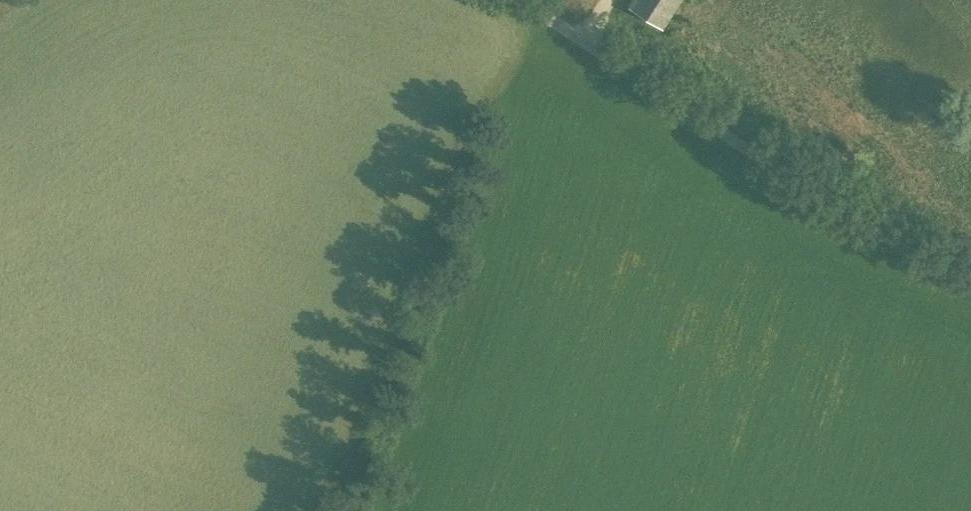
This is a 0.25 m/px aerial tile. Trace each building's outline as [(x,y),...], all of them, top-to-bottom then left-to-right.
[(632,7),(661,25),(677,0),(637,0),(632,7)]
